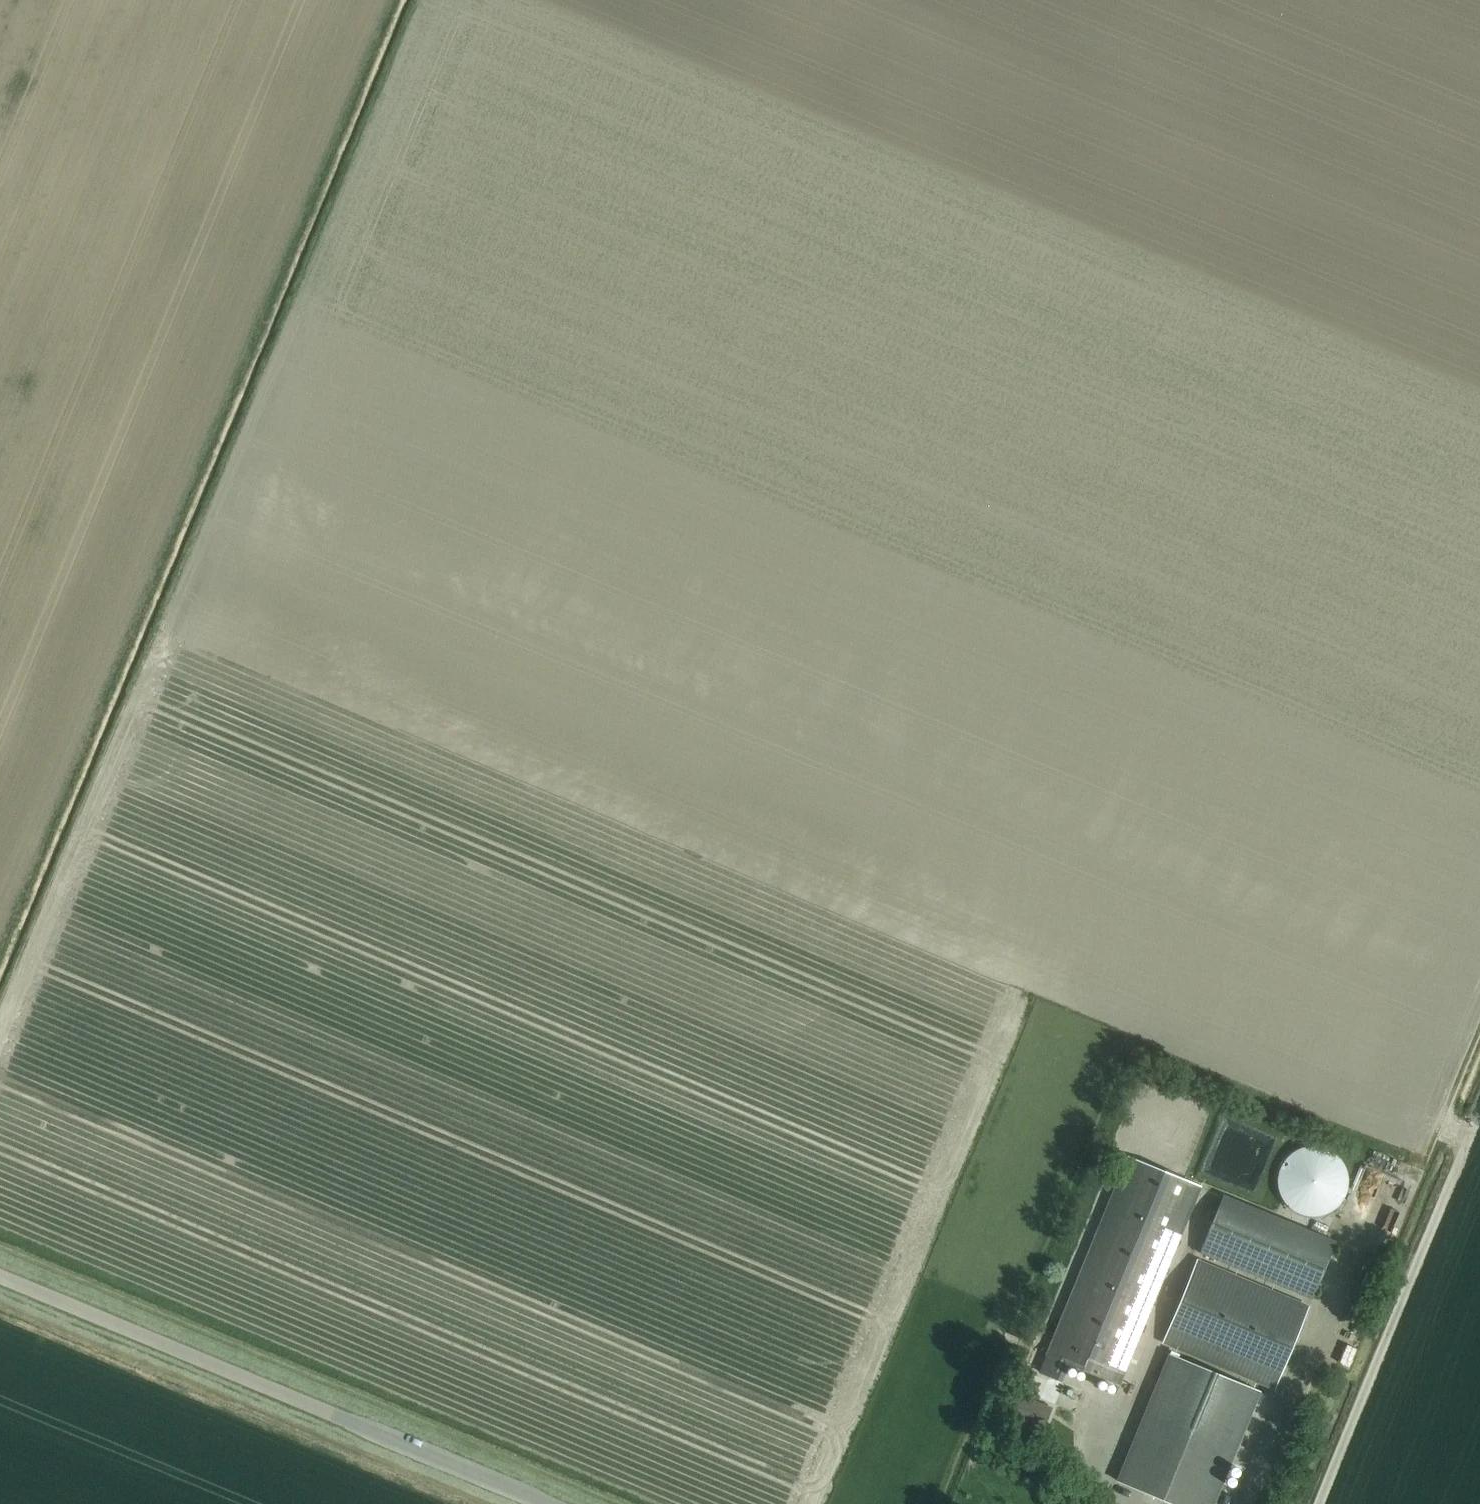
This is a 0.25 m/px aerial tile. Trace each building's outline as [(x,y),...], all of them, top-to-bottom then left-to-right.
[(1045,1355),(1118,1385),(1200,1186),(1126,1156),(1045,1355)] [(1335,1241),(1222,1195),(1199,1252),(1312,1298),(1335,1241)] [(1307,1306),(1196,1260),(1163,1342),(1273,1388),(1307,1306)] [(1259,1391),(1168,1354),(1116,1480),(1174,1503),(1213,1503),(1259,1391)] [(1046,1408),(1019,1397),(1011,1417),(1038,1428),(1046,1408)]
